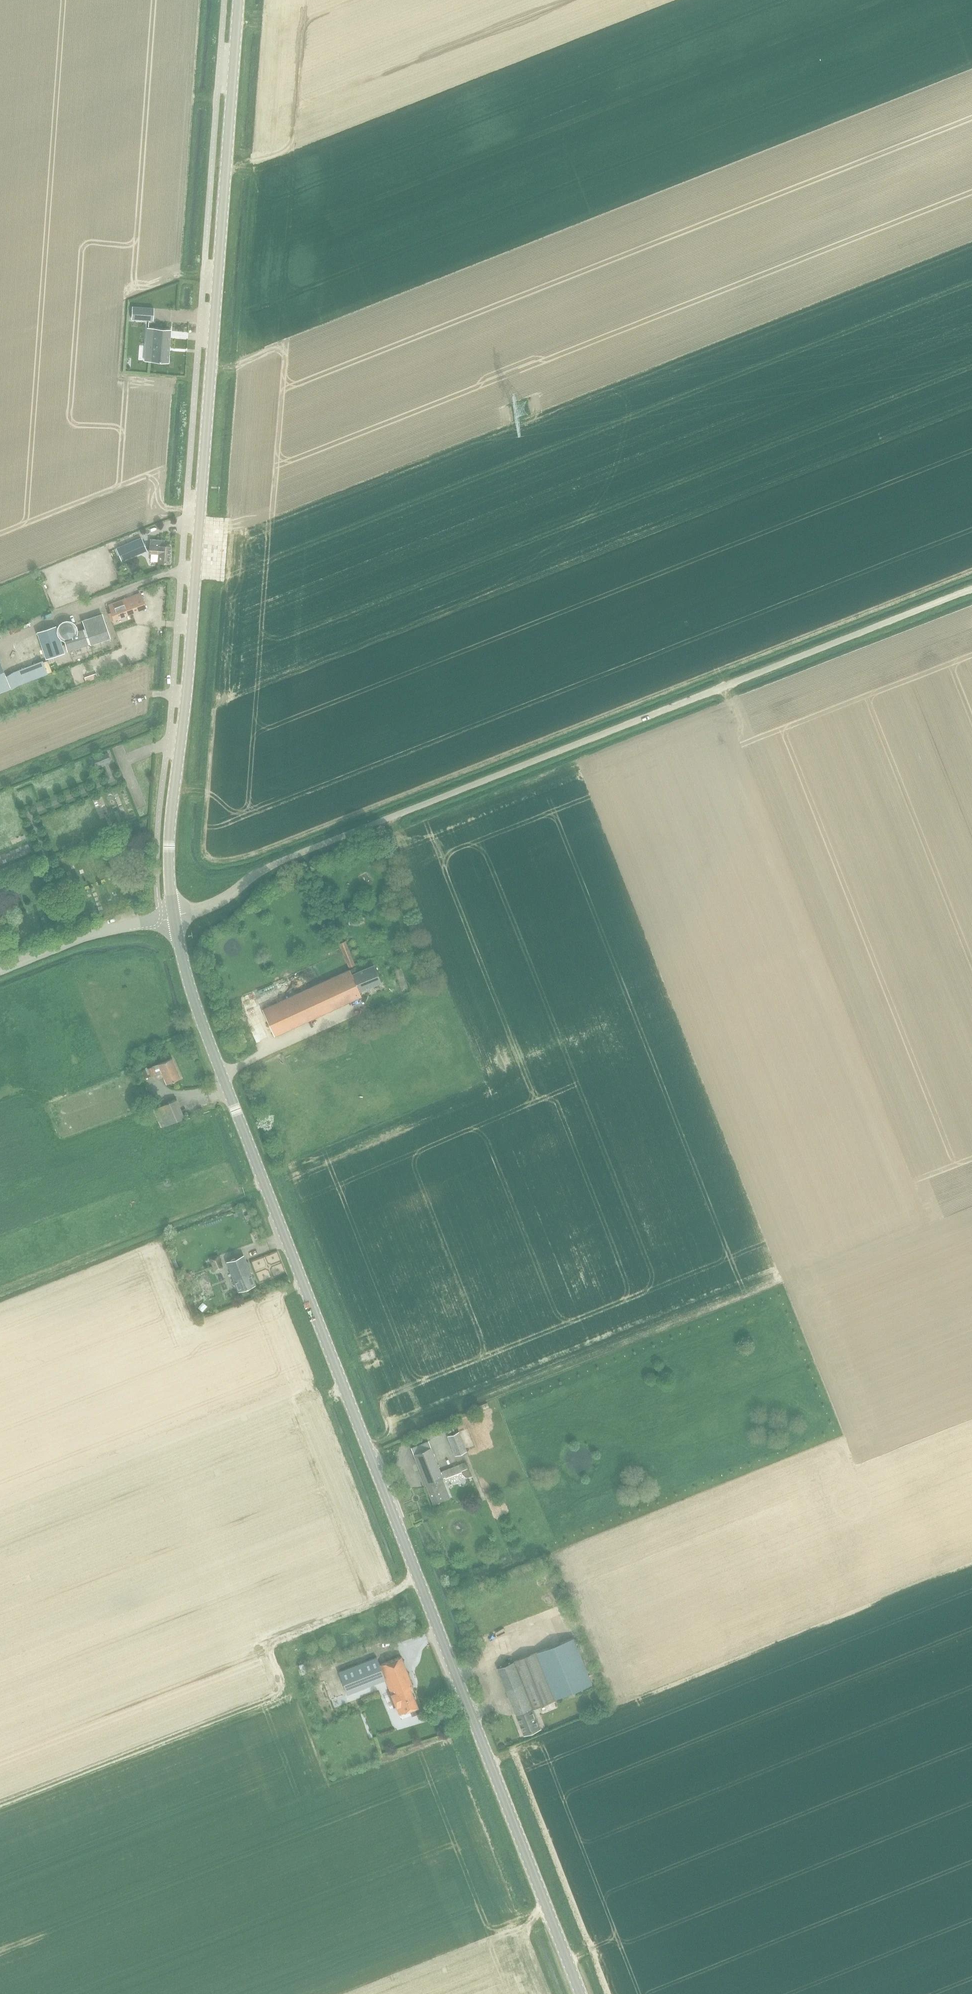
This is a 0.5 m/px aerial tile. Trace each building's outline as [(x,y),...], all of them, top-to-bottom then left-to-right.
[(153,320),(153,308),(132,306),(132,319),(153,320)] [(168,362),(170,330),(147,328),(146,342),(146,346),(149,346),(148,360),(145,360),(168,362)] [(141,537),(116,548),(122,561),(138,553),(137,550),(145,547),(141,537)] [(168,563),(170,546),(163,545),(163,539),(150,538),(148,553),(151,553),(150,561),(158,562),(168,563)] [(140,592),(134,595),(108,605),(111,612),(108,613),(111,620),(146,607),(140,592)] [(102,614),(94,616),(82,620),(86,631),(73,635),(74,633),(74,631),(74,629),(74,626),(72,625),(70,623),(68,623),(66,623),(64,623),(62,624),(60,626),(59,628),(59,630),(59,632),(60,634),(62,636),(64,637),(67,651),(109,637),(102,614)] [(37,632),(45,658),(64,652),(56,626),(37,632)] [(10,688),(0,663),(0,692),(10,688)] [(108,752),(97,757),(100,763),(110,759),(108,752)] [(341,943),(339,943),(349,967),(355,964),(343,938),(340,940),(341,943)] [(350,969),(263,1008),(275,1034),(361,995),(359,991),(381,982),(373,964),(352,973),(350,969)] [(253,987),(256,993),(269,987),(267,981),(253,987)] [(148,1067),(151,1075),(156,1073),(158,1078),(163,1076),(166,1083),(181,1077),(172,1057),(148,1067)] [(176,1099),(154,1108),(162,1126),(184,1117),(176,1099)] [(243,1254),(226,1261),(233,1278),(237,1291),(255,1284),(250,1271),(250,1272),(243,1254)] [(214,1270),(222,1267),(217,1255),(209,1258),(214,1270)] [(447,1436),(455,1455),(466,1450),(458,1432),(447,1436)] [(429,1440),(412,1448),(434,1503),(450,1497),(442,1478),(444,1478),(429,1440)] [(465,1462),(459,1464),(462,1471),(467,1469),(465,1462)] [(462,1471),(459,1464),(443,1471),(446,1478),(462,1472),(462,1471)] [(593,1684),(575,1637),(498,1667),(516,1713),(533,1707),(593,1684)] [(381,1663),(378,1656),(339,1671),(348,1693),(386,1678),(400,1713),(410,1709),(412,1715),(420,1712),(410,1686),(413,1685),(401,1655),(381,1663)] [(541,1727),(533,1707),(516,1713),(524,1733),(541,1727)]
